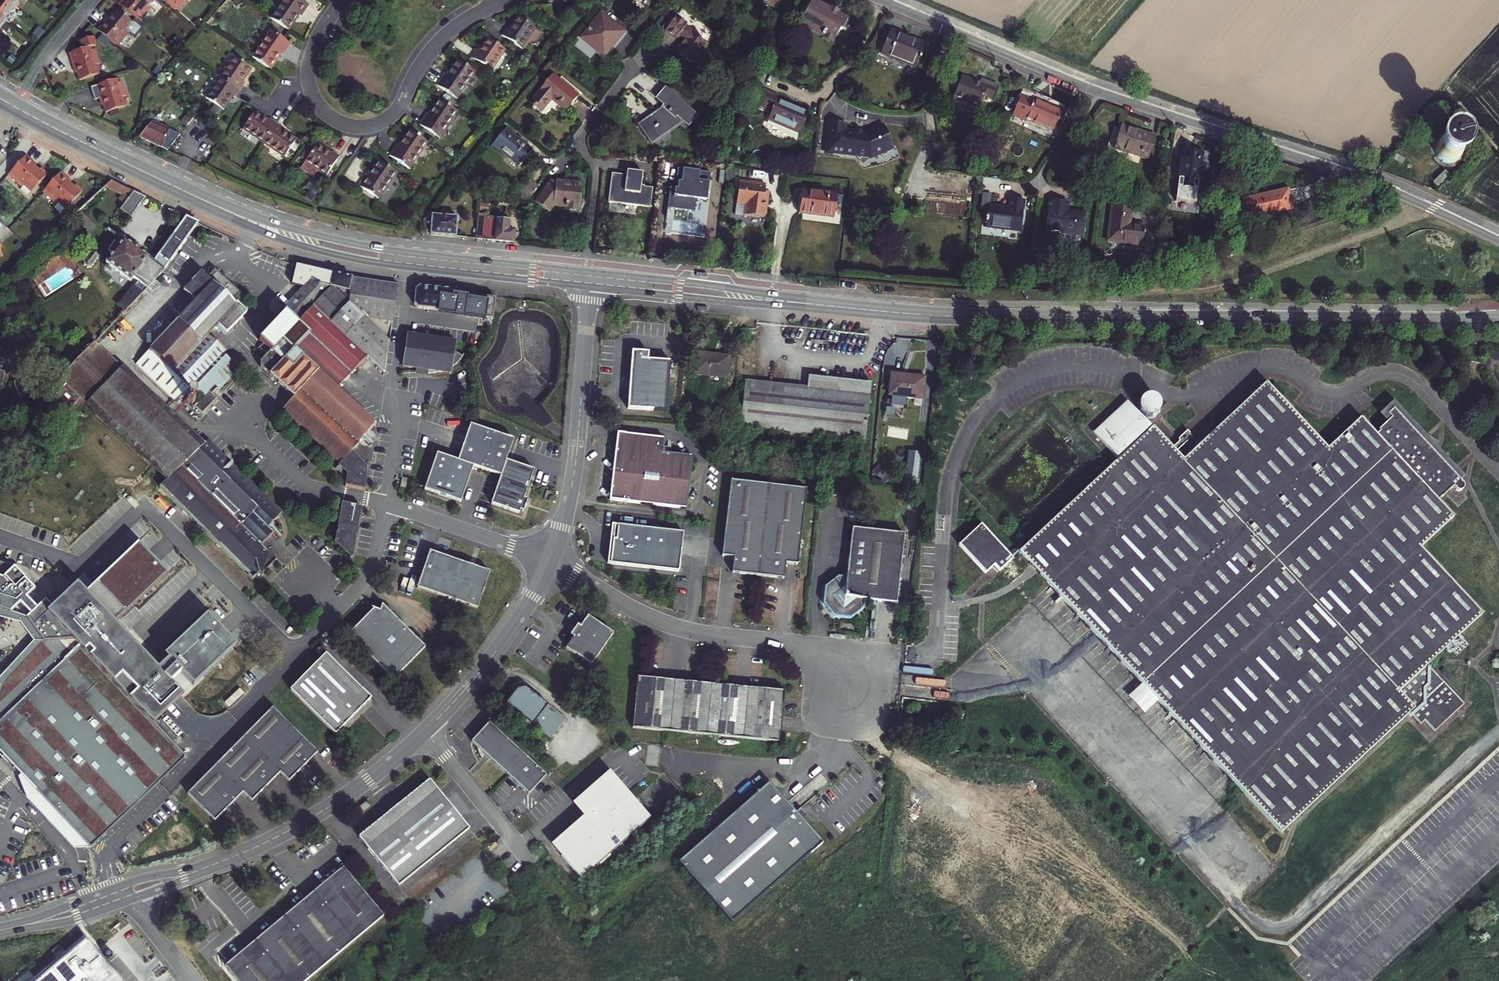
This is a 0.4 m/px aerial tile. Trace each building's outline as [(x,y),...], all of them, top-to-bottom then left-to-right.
[(6,20),(9,23),(20,10),(15,6),(7,0),(0,0),(0,16),(6,20)] [(119,2),(137,17),(139,14),(142,17),(151,7),(147,5),(151,0),(122,0),(119,2)] [(175,8),(177,5),(180,8),(187,0),(165,0),(175,8)] [(269,18),(287,30),(298,14),(301,16),(309,5),(302,0),(281,0),(269,18)] [(777,9),(782,0),(760,0),(777,9)] [(826,35),(828,31),(837,37),(841,29),(843,30),(849,18),(816,0),(813,0),(801,21),(826,35)] [(107,17),(97,28),(116,44),(119,41),(120,43),(130,31),(136,36),(144,27),(135,19),(133,21),(118,8),(109,18),(107,17)] [(625,32),(601,13),(581,38),(604,58),(625,32)] [(536,28),(517,15),(508,29),(506,28),(501,34),(522,49),(536,28)] [(684,40),(676,51),(692,63),(707,43),(685,26),(687,24),(676,16),(665,31),(675,39),(678,35),(684,40)] [(271,30),(253,57),(269,68),(280,53),(282,54),(290,43),(271,30)] [(834,42),(837,37),(828,31),(826,35),(825,37),(834,42)] [(903,36),(890,31),(881,54),(916,67),(924,46),(903,37),(903,36)] [(82,49),(68,54),(73,68),(75,67),(79,80),(99,74),(96,65),(99,63),(95,49),(92,50),(91,46),(95,45),(93,37),(79,41),(82,49)] [(506,49),(490,38),(480,53),(478,51),(473,57),(491,70),(506,49)] [(240,91),(245,84),(243,82),(252,69),(235,57),(220,78),(240,91)] [(457,99),(476,71),(459,60),(449,75),(447,74),(438,85),(457,99)] [(990,99),(996,84),(980,78),(978,82),(960,75),(951,97),(976,108),(982,95),(990,99)] [(578,96),(553,76),(531,103),(542,112),(552,100),(566,111),(578,96)] [(118,78),(91,87),(95,100),(99,98),(100,100),(102,99),(106,112),(126,106),(123,97),(126,95),(122,81),(119,82),(118,78)] [(240,91),(220,78),(206,98),(223,109),(232,97),(235,99),(240,91)] [(799,135),(809,113),(777,99),(778,96),(761,88),(756,97),(753,96),(749,104),(756,107),(757,105),(771,111),(767,120),(799,135)] [(665,106),(640,125),(653,142),(670,130),(667,126),(678,118),(687,126),(695,116),(665,90),(657,99),(665,106)] [(1053,131),(1061,111),(1034,99),(1033,101),(1021,96),(1012,116),(1024,122),(1025,120),(1053,131)] [(457,110),(441,99),(431,113),(429,112),(421,124),(439,137),(457,110)] [(181,121),(187,126),(195,116),(189,111),(181,121)] [(147,127),(156,117),(150,112),(142,122),(141,123),(147,127)] [(271,118),(268,121),(254,112),(243,128),(265,142),(278,123),(271,118)] [(162,117),(159,114),(156,117),(147,127),(139,136),(168,149),(180,134),(158,123),(162,117)] [(278,123),(265,142),(284,156),(295,140),(282,131),(284,127),(278,123)] [(837,125),(833,153),(862,157),(867,162),(873,157),(885,159),(902,151),(891,128),(874,136),(870,135),(870,137),(863,136),(863,134),(852,133),(853,127),(837,125)] [(1147,159),(1154,136),(1120,125),(1113,148),(1147,159)] [(428,141),(412,129),(401,145),(398,143),(391,155),(409,167),(428,141)] [(532,150),(506,129),(493,144),(520,166),(532,150)] [(1463,152),(1464,149),(1463,146),(1463,143),(1461,141),(1459,139),(1457,137),(1455,135),(1452,134),(1449,134),(1446,134),(1443,135),(1441,137),(1438,138),(1437,141),(1435,143),(1434,146),(1434,149),(1434,152),(1435,154),(1437,157),(1438,159),(1441,161),(1443,162),(1446,163),(1449,164),(1452,163),(1454,163),(1457,161),(1459,159),(1461,157),(1463,155),(1463,152)] [(317,144),(306,160),(326,175),(340,155),(333,151),(331,154),(317,144)] [(1182,151),(1178,185),(1197,187),(1201,153),(1182,151)] [(37,165),(27,155),(10,175),(24,187),(26,185),(33,192),(49,174),(42,168),(40,170),(36,166),(37,165)] [(398,171),(381,160),(371,176),(368,174),(360,186),(379,199),(398,171)] [(711,173),(677,169),(676,182),(678,183),(677,189),(675,189),(674,197),(707,201),(711,173)] [(72,182),(62,172),(44,192),(58,204),(60,202),(68,209),(84,191),(77,185),(75,187),(71,183),(72,182)] [(625,177),(610,176),(607,204),(649,209),(652,189),(643,188),(643,187),(640,187),(641,173),(625,172),(625,177)] [(519,196),(526,202),(537,186),(531,180),(519,196)] [(129,198),(134,192),(111,181),(105,187),(129,198)] [(582,186),(556,182),(555,184),(550,183),(536,203),(547,210),(551,204),(554,206),(565,208),(566,203),(579,205),(582,186)] [(766,186),(739,183),(737,204),(746,205),(745,216),(765,218),(768,193),(765,192),(766,186)] [(1286,188),(1243,199),(1248,218),(1271,212),(1272,214),(1291,209),(1286,188)] [(837,194),(803,190),(800,213),(835,217),(837,194)] [(134,192),(129,198),(121,210),(132,218),(147,198),(134,192)] [(1025,200),(1010,198),(1008,208),(988,205),(986,227),(1021,231),(1025,200)] [(1050,200),(1047,231),(1083,235),(1085,213),(1067,211),(1068,201),(1050,200)] [(566,203),(565,208),(565,210),(578,212),(579,205),(566,203)] [(1111,207),(1107,241),(1142,245),(1144,225),(1129,224),(1131,209),(1111,207)] [(430,233),(456,236),(458,217),(432,214),(435,211),(432,209),(423,223),(427,231),(430,231),(430,233)] [(475,238),(515,242),(516,229),(509,229),(510,220),(486,218),(487,214),(477,214),(475,238)] [(164,271),(199,223),(186,217),(153,262),(164,271)] [(164,271),(153,262),(124,240),(105,265),(104,270),(108,272),(112,271),(113,269),(131,283),(134,279),(137,282),(120,305),(126,310),(147,289),(155,281),(162,274),(164,271)] [(99,258),(91,252),(84,261),(85,266),(88,268),(92,267),(99,258)] [(285,312),(298,324),(314,307),(332,287),(389,342),(398,285),(376,281),(362,279),(334,273),(296,265),(292,284),(303,287),(288,303),(282,310),(285,312)] [(177,406),(181,402),(192,390),(200,397),(193,405),(203,414),(220,398),(214,392),(216,390),(219,387),(222,390),(240,371),(222,354),(225,350),(210,335),(218,326),(227,334),(247,312),(238,304),(244,297),(215,271),(208,279),(201,273),(184,291),(185,292),(175,303),(187,315),(137,368),(177,406)] [(161,286),(155,281),(147,289),(151,294),(161,286)] [(459,291),(419,286),(415,290),(414,304),(418,308),(446,311),(446,313),(495,316),(497,299),(485,298),(459,293),(459,291)] [(332,287),(314,307),(367,358),(384,374),(386,365),(389,342),(332,287)] [(367,358),(314,307),(298,324),(309,335),(351,374),(364,361),(367,358)] [(301,390),(317,372),(294,350),(309,335),(298,324),(285,312),(282,310),(279,312),(282,316),(259,341),(263,345),(258,349),(266,357),(260,363),(261,366),(261,370),(273,381),(283,390),(293,399),(301,390)] [(451,341),(408,334),(402,367),(431,372),(431,376),(443,374),(451,375),(452,369),(457,367),(460,363),(463,359),(465,354),(455,352),(456,341),(451,341)] [(351,374),(309,335),(294,350),(317,372),(336,391),(349,376),(351,374)] [(123,366),(95,343),(60,379),(67,385),(81,399),(87,405),(123,366)] [(671,363),(668,363),(658,362),(649,361),(650,354),(633,352),(629,409),(667,413),(671,363)] [(714,355),(695,353),(693,375),(726,379),(729,359),(714,358),(714,355)] [(123,366),(87,405),(151,465),(167,480),(158,487),(183,512),(197,526),(253,581),(255,580),(258,577),(260,580),(265,575),(263,572),(277,558),(263,544),(267,539),(274,532),(268,527),(273,522),(283,512),(267,497),(209,441),(207,443),(124,364),(123,366)] [(317,372),(301,390),(359,442),(364,435),(371,427),(373,426),(336,391),(317,372)] [(906,378),(892,377),(889,395),(923,399),(925,378),(906,376),(906,378)] [(808,389),(745,383),(740,427),(865,441),(872,384),(809,378),(808,389)] [(1182,458),(1151,425),(1118,456),(1022,547),(1054,587),(1143,681),(1159,698),(1251,796),(1282,829),(1410,710),(1413,713),(1419,707),(1442,678),(1427,661),(1479,612),(1418,546),(1450,516),(1434,498),(1438,494),(1440,495),(1452,485),(1455,489),(1457,489),(1461,488),(1462,485),(1462,483),(1456,476),(1458,475),(1391,404),(1382,412),(1387,418),(1376,427),(1378,429),(1374,433),(1358,417),(1325,447),(1264,381),(1182,458)] [(81,399),(67,385),(53,400),(68,413),(81,399)] [(282,411),(339,465),(351,451),(359,442),(301,390),(293,399),(282,411)] [(1118,456),(1151,425),(1129,402),(1096,433),(1118,456)] [(513,441),(469,427),(457,464),(436,457),(425,490),(424,493),(427,494),(460,505),(472,469),(500,478),(491,506),(519,515),(520,512),(524,513),(526,505),(528,501),(524,500),(533,472),(506,463),(508,455),(513,441)] [(634,438),(620,436),(613,500),(623,444),(625,441),(628,439),(631,438),(634,438)] [(665,441),(634,438),(631,438),(628,439),(625,441),(623,444),(613,500),(687,509),(693,459),(663,456),(665,441)] [(918,483),(920,450),(906,450),(905,483),(918,483)] [(351,451),(339,465),(336,469),(347,478),(345,484),(365,488),(367,478),(367,472),(366,469),(367,468),(358,459),(351,451)] [(809,491),(733,482),(725,558),(737,559),(735,574),(786,580),(788,565),(800,566),(809,491)] [(360,523),(361,515),(341,511),(335,543),(351,557),(354,558),(355,552),(360,523)] [(1023,573),(1033,564),(1050,582),(1054,587),(1022,547),(1019,550),(1028,559),(1020,567),(1006,566),(1003,564),(1011,557),(979,522),(958,542),(984,571),(993,562),(1002,572),(1023,573)] [(621,541),(618,541),(615,564),(683,572),(687,534),(622,527),(621,541)] [(899,606),(907,536),(882,533),(855,530),(849,579),(844,579),(830,590),(829,606),(839,619),(854,620),(866,610),(867,602),(899,606)] [(166,573),(138,544),(87,593),(115,623),(166,573)] [(491,576),(431,555),(418,591),(478,612),(491,576)] [(9,613),(21,603),(27,597),(36,589),(16,563),(4,574),(0,573),(0,610),(9,613)] [(930,580),(919,579),(917,594),(928,595),(930,580)] [(132,700),(155,724),(184,696),(172,683),(181,674),(169,661),(159,670),(115,623),(87,593),(77,583),(54,608),(49,613),(81,646),(87,653),(91,648),(96,654),(92,658),(116,683),(124,675),(140,692),(132,700)] [(27,597),(21,603),(32,614),(38,608),(27,597)] [(81,646),(49,613),(54,608),(47,600),(38,608),(32,614),(27,619),(45,643),(4,682),(0,690),(0,724),(81,646)] [(426,652),(418,643),(409,634),(393,618),(396,616),(389,609),(387,611),(383,608),(382,613),(375,612),(349,637),(393,683),(426,652)] [(4,682),(45,643),(27,619),(9,613),(0,610),(0,618),(21,623),(34,641),(0,678),(0,690),(4,682)] [(235,646),(207,616),(164,656),(169,661),(181,674),(192,686),(235,646)] [(614,633),(589,616),(582,626),(580,625),(573,635),(575,637),(568,648),(594,664),(614,633)] [(0,724),(0,752),(15,768),(45,799),(92,849),(112,830),(122,821),(157,787),(187,758),(155,724),(132,700),(116,683),(92,658),(87,653),(81,646),(0,724)] [(371,702),(327,656),(291,691),(336,737),(366,706),(371,702)] [(1463,700),(1442,678),(1419,707),(1435,725),(1463,700)] [(632,729),(670,733),(674,683),(663,681),(637,679),(632,729)] [(1143,681),(1135,688),(1150,707),(1159,698),(1143,681)] [(784,694),(685,684),(674,683),(670,733),(779,743),(784,694)] [(231,706),(245,691),(239,686),(226,701),(231,706)] [(567,721),(522,686),(506,706),(523,719),(526,731),(529,733),(538,730),(543,736),(544,736),(551,741),(567,721)] [(1150,707),(1135,688),(1129,693),(1146,711),(1150,707)] [(1434,727),(1435,725),(1419,707),(1413,713),(1420,720),(1424,717),(1434,727)] [(288,782),(314,757),(316,754),(273,709),(187,792),(213,820),(241,792),(250,801),(280,773),(288,782)] [(547,777),(532,764),(489,725),(473,744),(529,796),(547,777)] [(45,799),(15,768),(21,788),(23,794),(35,806),(71,844),(73,845),(81,846),(92,849),(45,799)] [(654,817),(614,772),(579,802),(591,815),(570,832),(558,843),(587,875),(654,817)] [(401,805),(398,807),(397,809),(385,819),(359,839),(399,888),(470,830),(429,781),(401,805)] [(769,784),(678,864),(730,924),(822,844),(803,823),(807,816),(801,809),(795,814),(769,784)] [(370,807),(366,803),(357,809),(361,814),(370,807)] [(386,914),(346,865),(227,964),(240,980),(306,980),(386,914)] [(38,980),(122,980),(89,942),(87,939),(38,980)]
